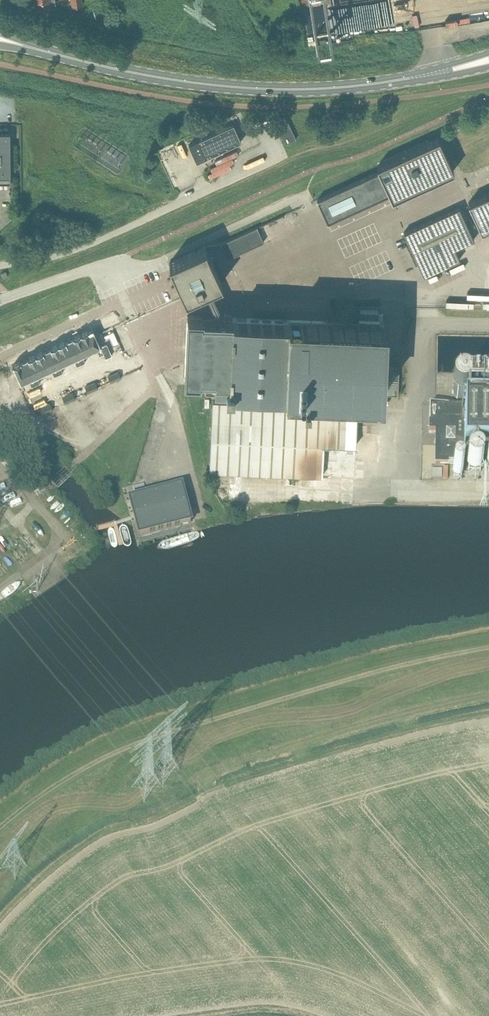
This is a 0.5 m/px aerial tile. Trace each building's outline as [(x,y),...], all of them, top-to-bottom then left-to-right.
[(36,3),(37,3),(39,10),(55,8),(54,0),(36,0),(36,3)] [(277,125),(279,129),(286,144),(296,139),(288,120),(277,125)] [(189,145),(197,162),(241,142),(233,124),(189,145)] [(10,184),(10,132),(0,132),(0,184),(10,184)] [(317,200),(327,223),(390,194),(392,199),(454,171),(439,138),(377,167),(379,171),(317,200)] [(481,231),(488,228),(488,193),(468,203),(481,231)] [(455,248),(474,240),(459,207),(404,232),(422,273),(460,259),(455,248)] [(221,244),(227,259),(264,242),(257,227),(221,244)] [(169,263),(186,299),(222,283),(206,246),(169,263)] [(206,379),(205,386),(229,386),(229,390),(298,393),(298,402),(315,403),(315,395),(381,396),(381,394),(398,395),(399,366),(382,366),(384,324),(378,324),(378,311),(360,310),(360,315),(354,315),(353,323),(232,318),(232,319),(201,318),(201,316),(187,316),(187,326),(185,378),(199,379),(206,379)] [(93,329),(81,334),(89,352),(96,349),(100,356),(104,354),(106,358),(112,355),(111,353),(107,344),(101,347),(93,329)] [(81,334),(70,339),(81,364),(85,362),(82,356),(89,352),(81,334)] [(70,339),(58,344),(67,363),(74,359),(77,366),(81,364),(70,339)] [(58,344),(47,349),(59,375),(63,373),(60,366),(67,363),(58,344)] [(47,349),(36,355),(44,373),(51,370),(54,377),(59,375),(47,349)] [(36,355),(24,360),(36,385),(40,383),(37,376),(44,373),(36,355)] [(36,385),(24,360),(13,365),(21,384),(28,380),(32,387),(36,385)] [(108,377),(111,382),(121,378),(118,372),(108,377)] [(210,471),(345,477),(355,478),(355,459),(377,460),(378,437),(356,436),(358,408),(213,401),(210,471)] [(464,463),(464,454),(488,454),(488,407),(429,406),(429,432),(440,432),(440,443),(438,443),(438,463),(464,463)] [(18,427),(17,440),(30,440),(30,428),(18,427)] [(130,500),(139,536),(191,523),(187,507),(191,505),(187,488),(182,490),(181,486),(147,495),(144,482),(134,485),(137,498),(130,500)]
